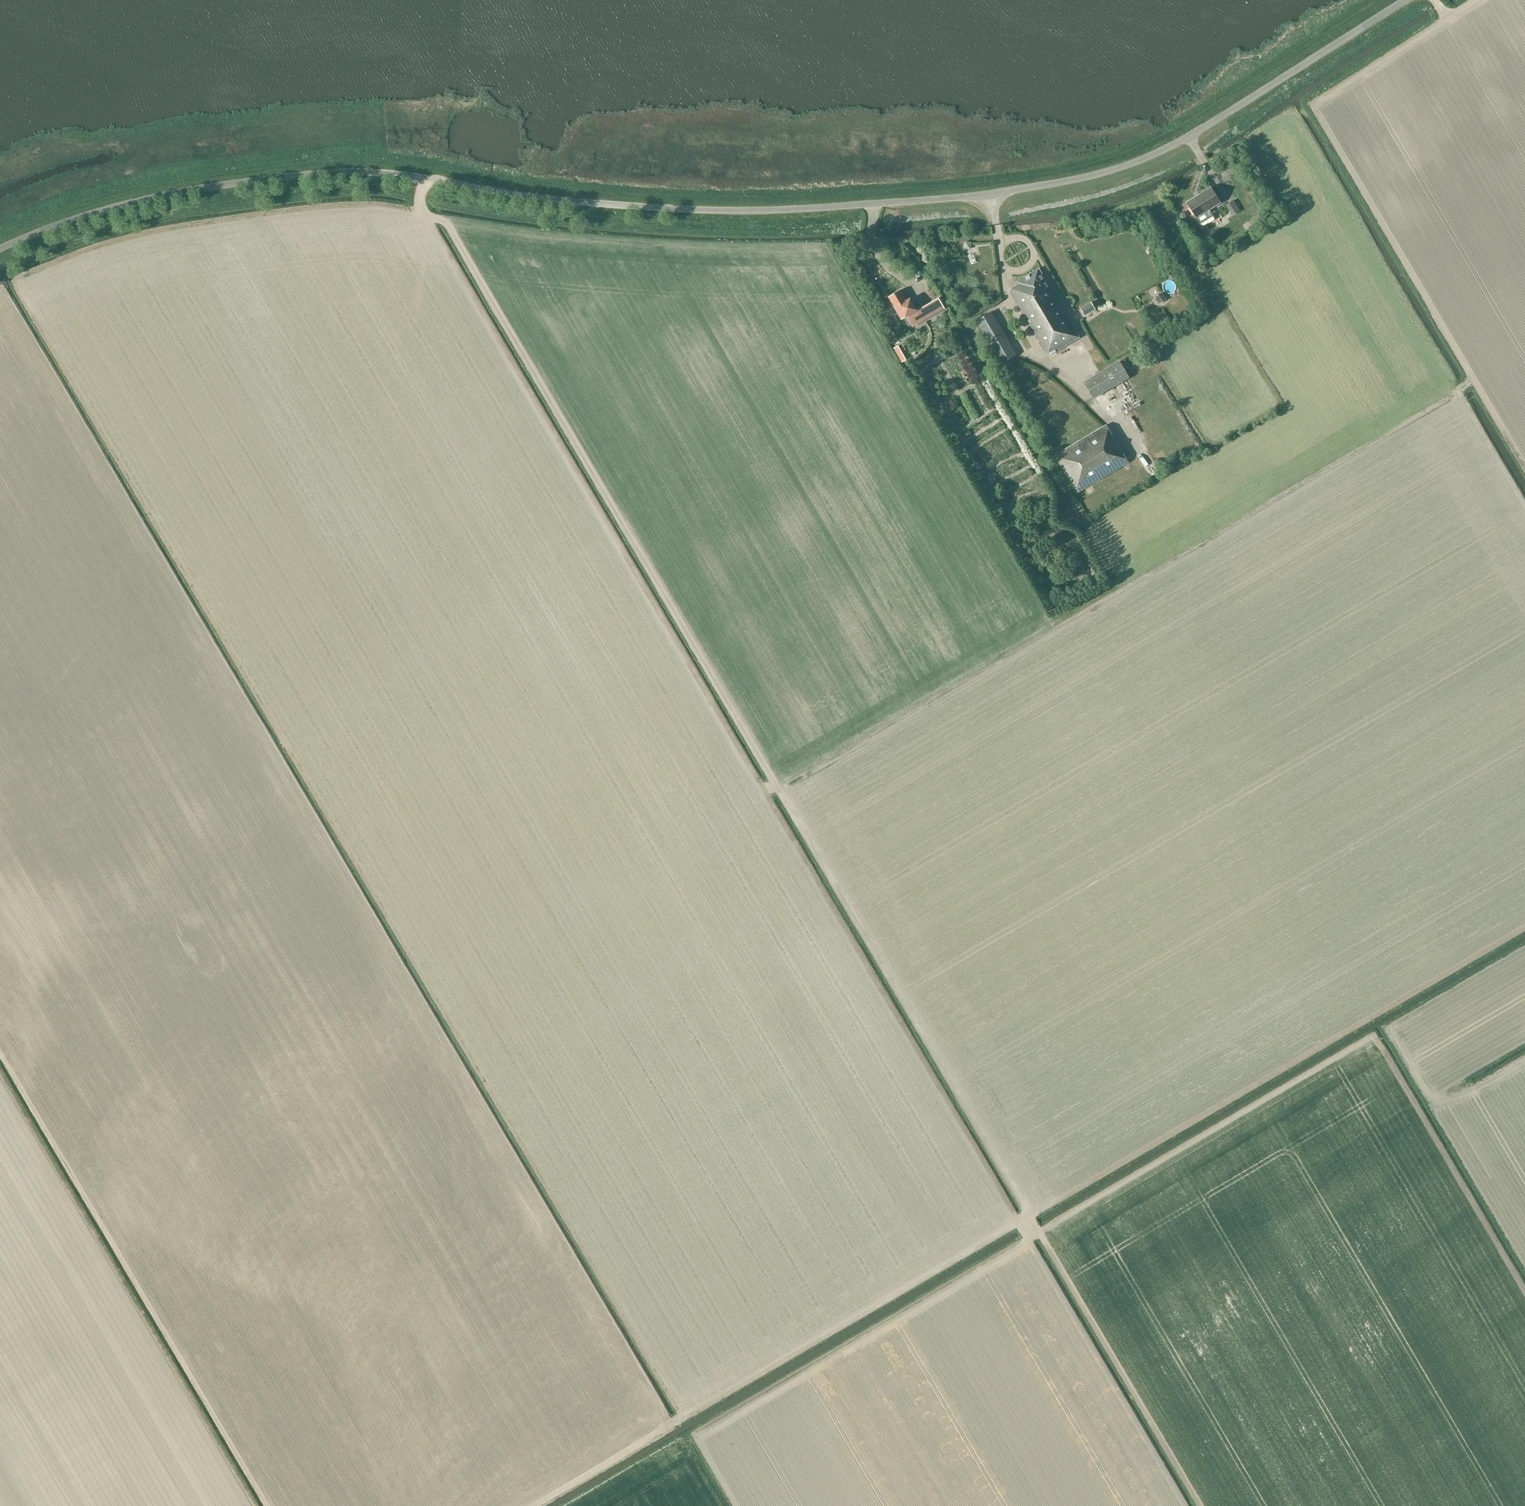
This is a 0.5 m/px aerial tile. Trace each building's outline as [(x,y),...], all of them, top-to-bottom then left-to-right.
[(1214,216),(1210,210),(1220,204),(1210,188),(1198,195),(1200,198),(1189,206),(1201,225),(1214,216)] [(1239,211),(1233,200),(1225,205),(1232,216),(1239,211)] [(1048,355),(1079,338),(1039,268),(1017,281),(1019,285),(1010,289),(1048,355)] [(901,290),(888,297),(902,320),(907,317),(910,322),(920,316),(917,311),(911,300),(908,302),(901,290)] [(1156,297),(1160,304),(1167,300),(1163,293),(1156,297)] [(933,312),(921,319),(923,321),(945,309),(939,298),(928,304),(933,312)] [(1084,316),(1095,310),(1091,302),(1080,308),(1084,316)] [(1016,354),(992,311),(976,321),(1002,363),(1016,354)] [(894,348),(902,362),(906,360),(898,346),(894,348)] [(1129,378),(1125,370),(1130,367),(1125,359),(1120,362),(1119,360),(1083,382),(1093,398),(1129,378)] [(1129,462),(1106,424),(1054,455),(1077,493),(1129,462)] [(1058,614),(1061,620),(1070,615),(1067,609),(1058,614)]
